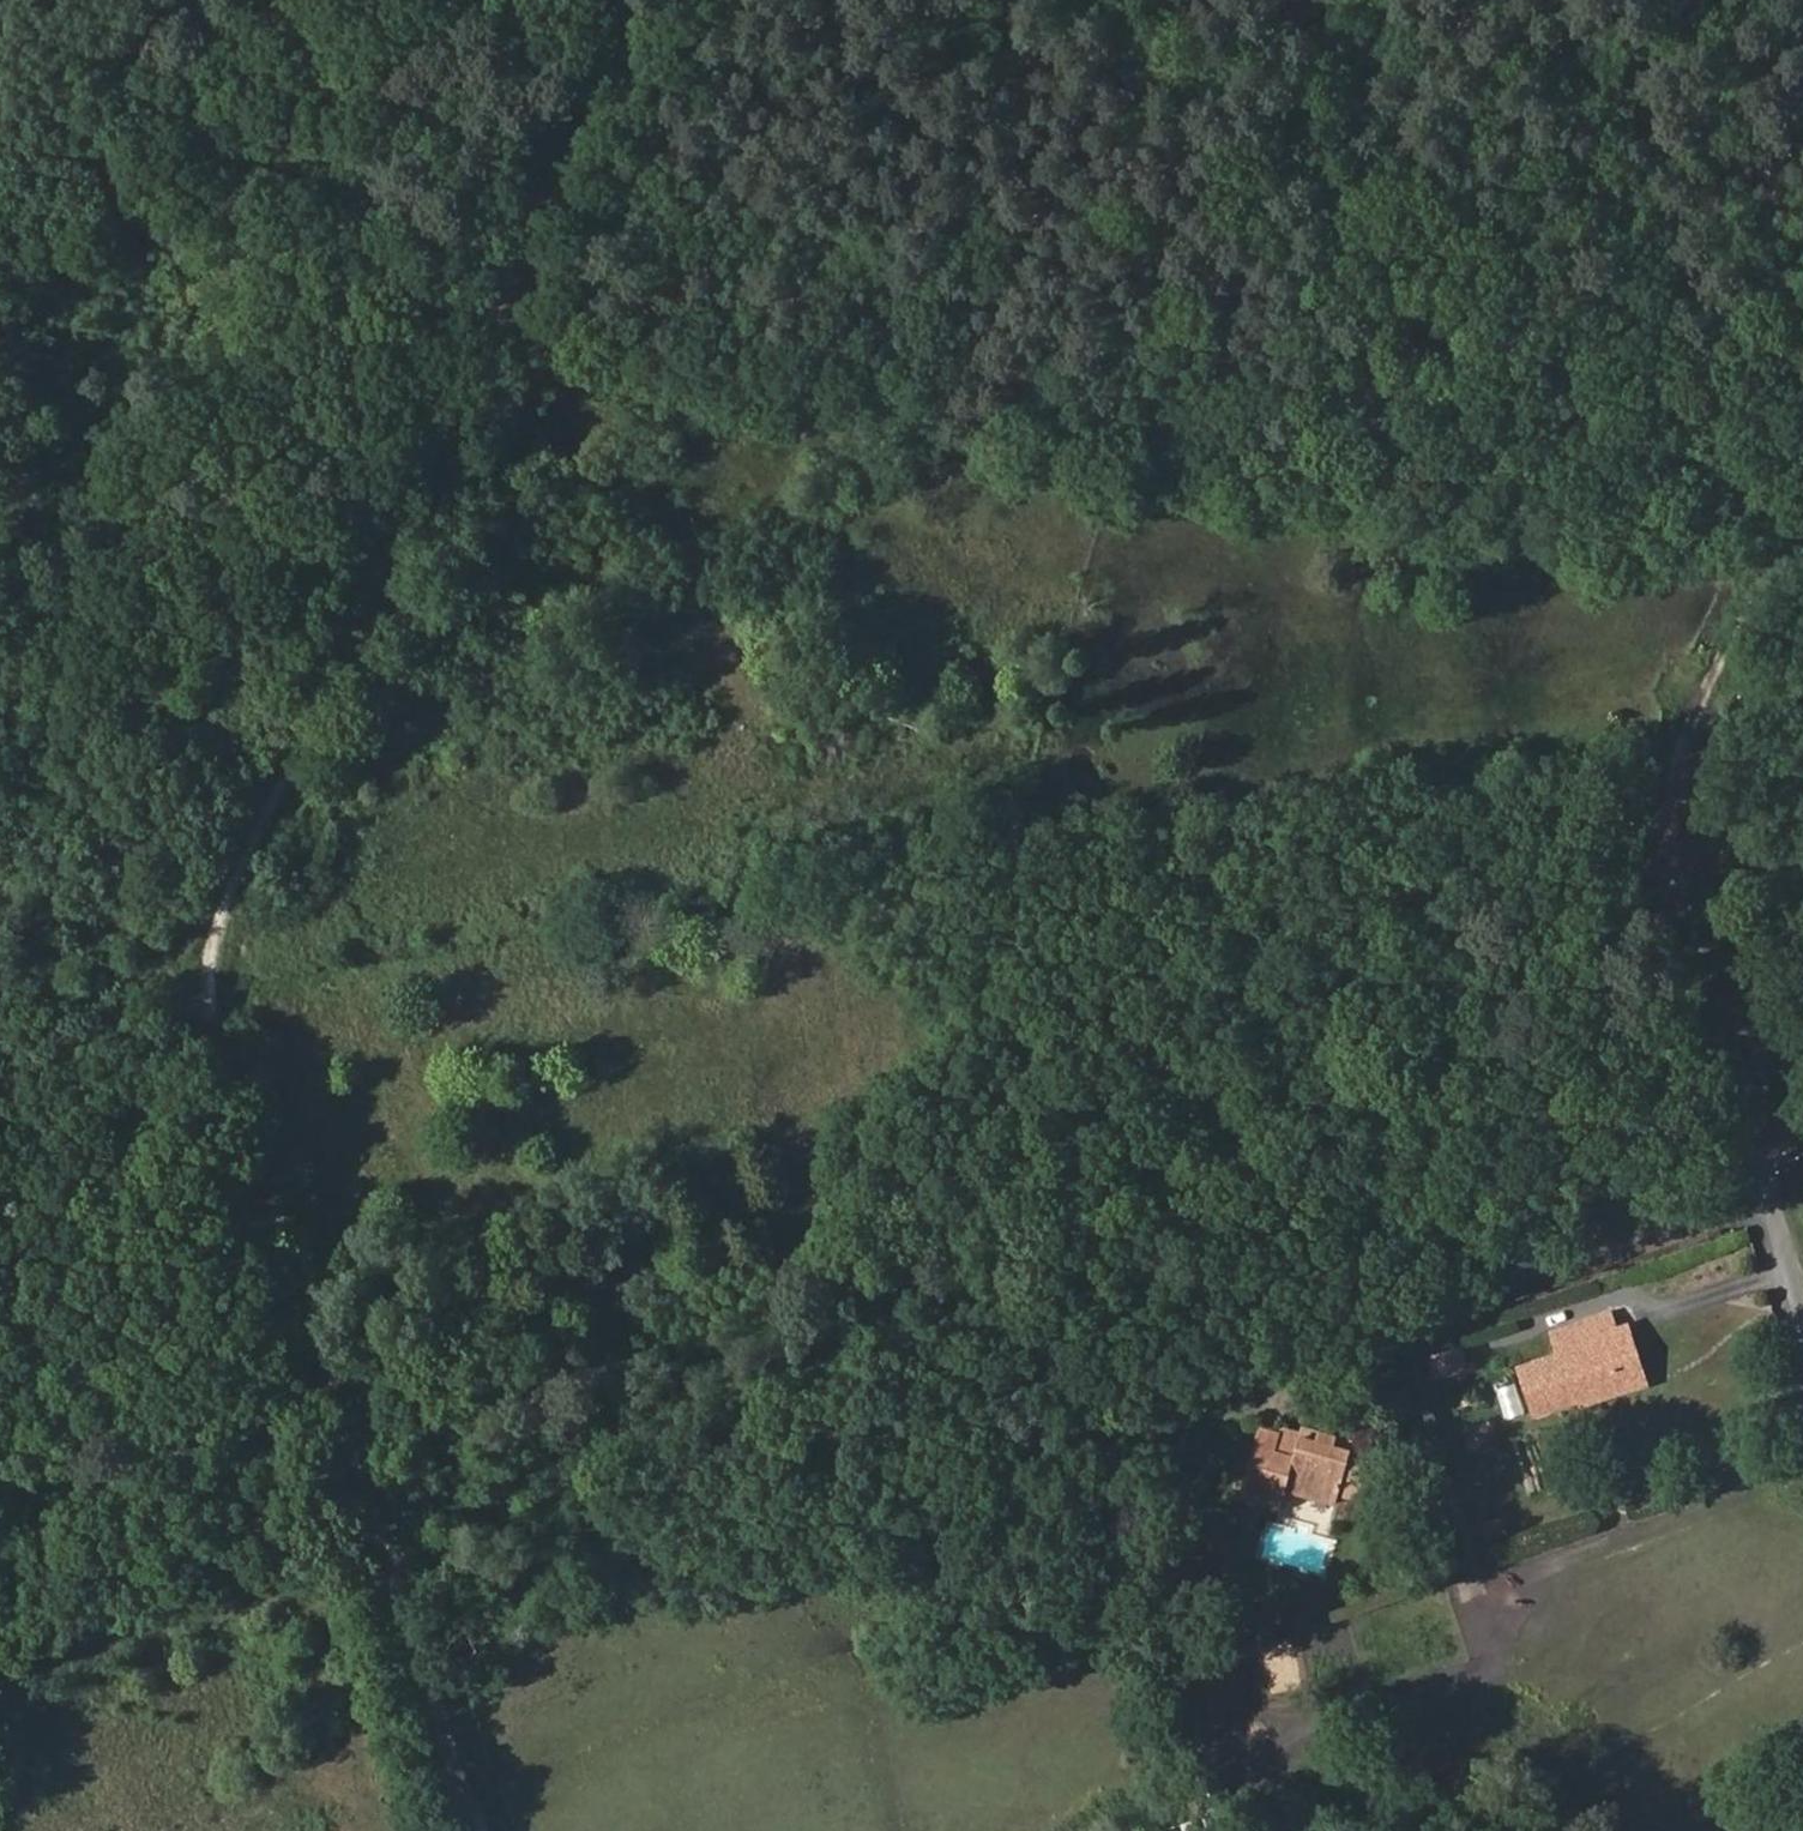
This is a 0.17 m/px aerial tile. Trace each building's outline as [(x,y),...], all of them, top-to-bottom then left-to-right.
[(1623,1387),(1608,1337),(1620,1333),(1612,1317),(1555,1335),(1560,1352),(1522,1364),(1538,1414),(1623,1387)] [(1645,1380),(1630,1330),(1620,1333),(1608,1337),(1623,1387),(1645,1380)] [(1383,1498),(1394,1449),(1313,1429),(1311,1434),(1279,1426),(1277,1433),(1257,1427),(1239,1493),(1283,1505),(1290,1480),(1360,1500),(1361,1492),(1383,1498)]
